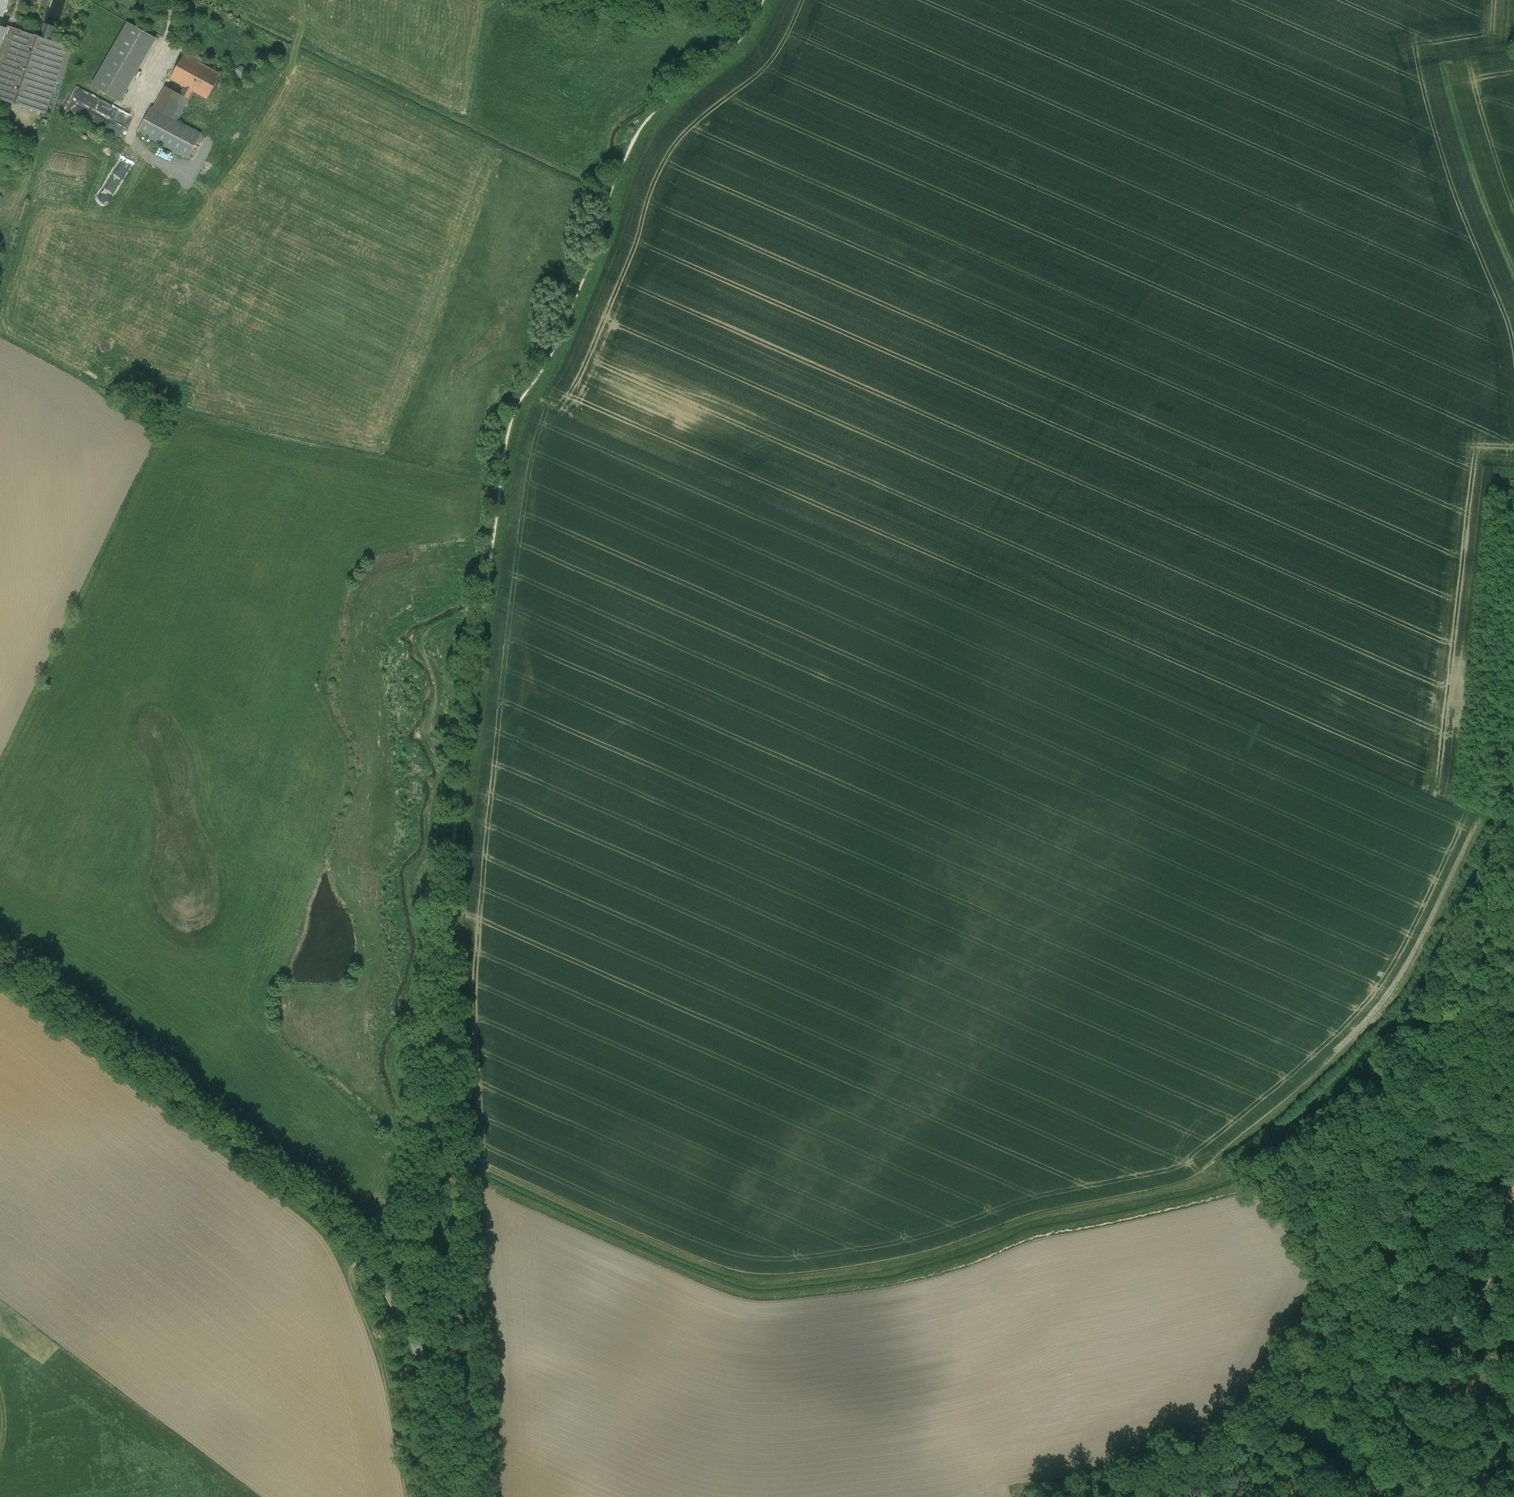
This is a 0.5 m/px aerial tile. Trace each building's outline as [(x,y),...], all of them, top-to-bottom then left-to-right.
[(3,16),(9,0),(0,0),(0,15),(3,16)] [(128,23),(92,86),(120,101),(156,39),(128,23)] [(7,25),(6,28),(0,26),(0,99),(46,114),(68,45),(7,25)] [(221,74),(184,54),(170,79),(185,87),(193,91),(207,99),(221,74)] [(236,71),(240,77),(247,72),(243,66),(236,71)] [(193,91),(185,87),(181,94),(166,86),(154,108),(177,121),(193,91)] [(122,133),(125,123),(101,115),(107,98),(75,87),(66,115),(122,133)] [(154,108),(151,107),(138,132),(187,158),(201,134),(177,121),(154,108)] [(131,199),(129,203),(138,208),(140,205),(131,199)]
